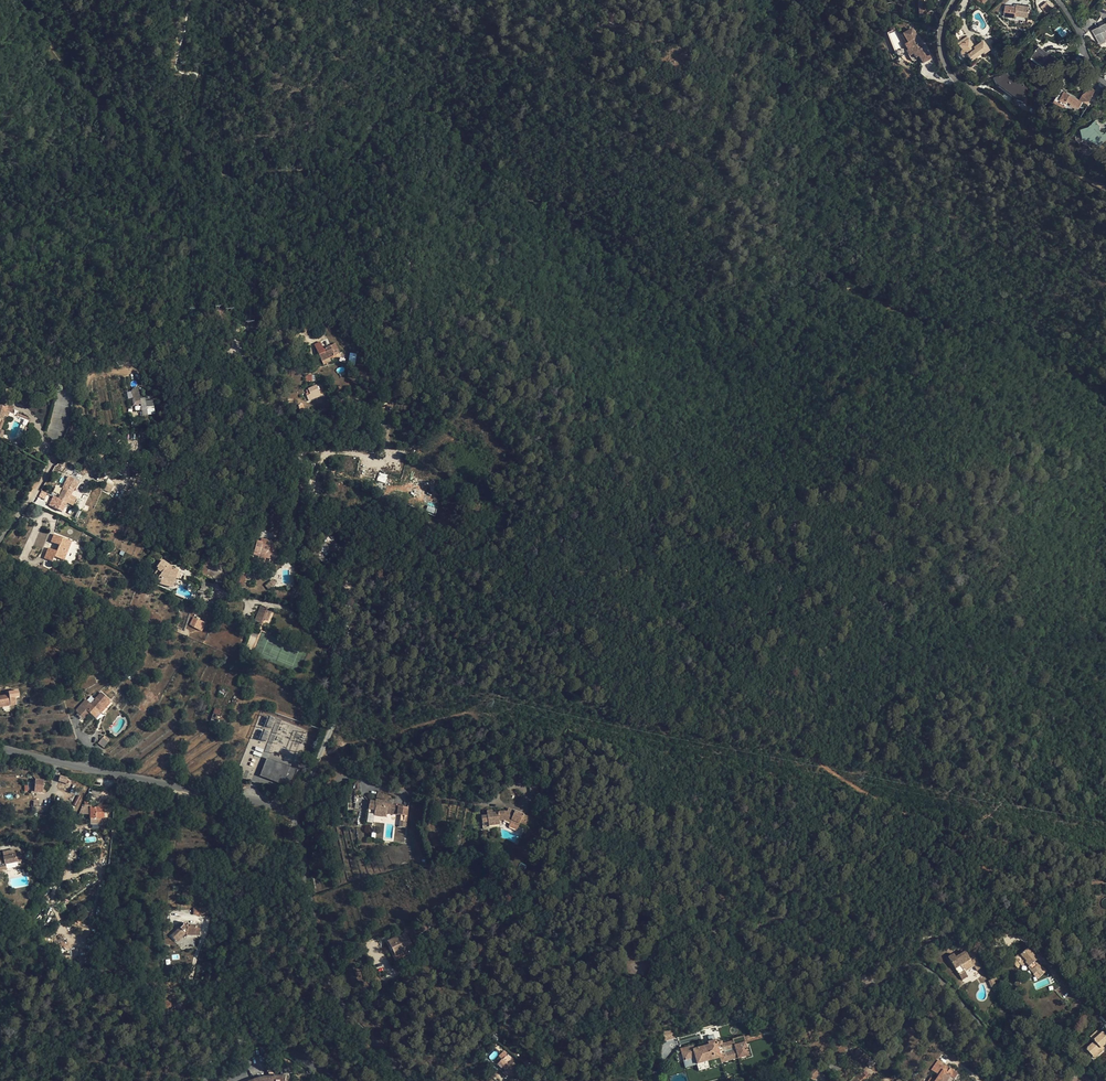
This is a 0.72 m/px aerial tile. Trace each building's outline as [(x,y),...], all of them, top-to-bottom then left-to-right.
[(1046,2),(1041,6),(1046,13),(1051,9),(1046,2)] [(1029,6),(1016,4),(1016,7),(1012,6),(1006,5),(1004,16),(1015,17),(1015,15),(1027,17),(1028,13),(1030,13),(1030,10),(1029,10),(1029,6)] [(1095,28),(1096,29),(1096,31),(1094,32),(1100,44),(1105,41),(1105,23),(1095,28)] [(922,64),(931,59),(915,26),(903,32),(907,42),(904,44),(911,59),(918,56),(922,64)] [(895,50),(901,48),(894,30),(888,33),(895,50)] [(961,41),(958,44),(956,45),(960,50),(959,51),(958,53),(958,54),(959,56),(961,57),(963,58),(966,57),(970,63),(979,56),(982,54),(983,55),(989,51),(982,42),(974,48),(966,38),(961,41)] [(980,58),(979,56),(970,63),(966,57),(963,58),(961,57),(959,56),(958,54),(958,53),(959,51),(960,50),(956,45),(954,47),(957,50),(956,52),(956,54),(956,55),(956,57),(957,58),(958,59),(960,60),(961,60),(963,60),(964,60),(969,66),(980,58)] [(1060,61),(1039,46),(1032,56),(1053,70),(1060,61)] [(1082,56),(1078,52),(1073,59),(1077,62),(1082,56)] [(1027,88),(1007,72),(994,79),(998,85),(1017,101),(1023,102),(1027,88)] [(1074,103),(1081,106),(1084,100),(1089,103),(1096,89),(1092,88),(1089,90),(1084,93),(1080,98),(1061,88),(1055,99),(1057,100),(1056,101),(1059,103),(1060,101),(1072,108),(1073,105),(1074,103)] [(1103,97),(1095,105),(1099,109),(1105,101),(1105,100),(1103,97)] [(1081,126),(1083,135),(1091,133),(1096,139),(1095,140),(1098,143),(1101,143),(1104,140),(1105,141),(1105,140),(1105,132),(1105,133),(1103,132),(1102,133),(1098,129),(1099,128),(1097,126),(1098,125),(1094,120),(1089,125),(1081,126)] [(316,346),(324,361),(331,358),(341,353),(337,344),(325,349),(322,343),(316,346)] [(354,366),(357,353),(350,352),(348,364),(354,366)] [(320,385),(311,389),(314,393),(310,395),(313,400),(324,394),(320,385)] [(140,404),(142,415),(155,414),(153,399),(145,400),(145,397),(140,398),(139,389),(127,391),(128,398),(132,398),(133,405),(140,404)] [(2,416),(2,412),(7,411),(6,407),(11,407),(11,401),(4,401),(4,396),(0,395),(0,421),(2,416)] [(379,472),(376,480),(385,483),(388,475),(379,472)] [(62,494),(70,499),(76,488),(68,483),(62,494)] [(70,499),(62,494),(56,506),(64,511),(70,499)] [(49,553),(57,557),(67,538),(51,529),(48,535),(52,538),(47,546),(44,544),(40,553),(47,557),(49,553)] [(35,530),(33,535),(38,538),(41,533),(35,530)] [(38,538),(33,535),(29,541),(35,544),(38,538)] [(260,538),(254,536),(251,552),(272,557),(274,549),(259,544),(260,538)] [(314,552),(328,564),(337,555),(323,543),(314,552)] [(160,575),(174,580),(177,573),(183,575),(184,572),(182,571),(182,569),(179,568),(179,567),(171,564),(166,557),(159,563),(160,565),(156,568),(159,572),(157,572),(160,576),(160,575)] [(210,572),(216,560),(211,557),(204,569),(210,572)] [(264,623),(270,609),(264,606),(258,620),(264,623)] [(199,630),(203,621),(199,618),(195,628),(199,630)] [(73,664),(68,669),(74,675),(79,670),(73,664)] [(243,675),(240,681),(248,685),(251,679),(243,675)] [(95,704),(93,702),(90,700),(82,712),(85,714),(91,719),(94,714),(99,717),(105,708),(113,698),(105,691),(100,697),(95,704)] [(9,709),(7,698),(0,699),(0,708),(2,708),(2,710),(9,709)] [(105,708),(108,710),(116,700),(113,698),(105,708)] [(101,718),(108,710),(105,708),(99,717),(101,718)] [(261,740),(268,741),(270,731),(264,730),(261,740)] [(106,737),(112,741),(116,736),(110,732),(106,737)] [(108,746),(112,741),(106,737),(102,742),(108,746)] [(256,746),(253,754),(261,757),(263,749),(256,746)] [(260,776),(289,788),(296,770),(267,759),(260,776)] [(70,783),(72,775),(62,774),(60,782),(70,783)] [(46,778),(39,777),(37,777),(36,790),(46,791),(47,778),(46,778)] [(226,781),(229,786),(236,782),(233,777),(226,781)] [(389,809),(390,803),(388,803),(389,801),(383,801),(383,798),(370,797),(370,801),(365,801),(364,807),(370,808),(369,814),(379,815),(380,809),(389,810),(389,809)] [(96,803),(92,820),(101,822),(102,816),(106,817),(107,812),(110,813),(110,810),(100,808),(101,805),(96,803)] [(389,809),(389,810),(396,811),(395,822),(402,823),(404,805),(390,803),(389,809)] [(522,816),(509,810),(506,814),(501,813),(493,814),(493,812),(482,814),(482,819),(477,820),(478,828),(485,827),(486,830),(496,828),(495,823),(501,822),(516,829),(522,816)] [(23,862),(23,856),(19,856),(19,852),(9,852),(10,855),(0,856),(0,867),(11,866),(11,863),(23,862)] [(201,899),(190,901),(192,908),(202,906),(201,899)] [(434,913),(428,916),(431,921),(432,923),(438,920),(434,913)] [(431,921),(428,916),(420,920),(423,925),(431,921)] [(194,925),(196,928),(199,927),(197,918),(191,919),(187,918),(185,919),(182,922),(183,924),(173,934),(177,938),(185,930),(194,925)] [(431,921),(423,925),(425,929),(433,925),(432,923),(431,921)] [(187,933),(196,928),(194,925),(185,930),(177,938),(180,940),(187,933)] [(397,952),(414,943),(406,928),(389,938),(397,952)] [(420,939),(426,936),(421,928),(416,932),(420,939)] [(1028,948),(1021,954),(1020,953),(1015,958),(1021,965),(1022,967),(1026,963),(1029,967),(1028,967),(1034,974),(1034,975),(1038,979),(1046,971),(1042,967),(1041,968),(1036,962),(1038,960),(1028,948)] [(970,959),(965,951),(956,957),(953,954),(948,957),(955,969),(958,975),(962,980),(968,976),(965,972),(974,966),(977,970),(981,968),(974,956),(970,959)] [(1021,965),(1015,958),(1011,961),(1017,968),(1021,965)] [(997,987),(996,983),(994,984),(992,980),(988,981),(991,989),(997,987)] [(658,1027),(663,1032),(667,1029),(669,1027),(664,1021),(658,1027)] [(665,1034),(662,1037),(668,1044),(675,1038),(667,1029),(663,1032),(665,1034)] [(1102,1032),(1101,1033),(1098,1030),(1090,1037),(1094,1042),(1086,1049),(1092,1056),(1097,1052),(1099,1054),(1103,1050),(1101,1048),(1104,1045),(1105,1044),(1105,1036),(1102,1032)] [(680,1049),(684,1061),(695,1058),(697,1064),(707,1061),(720,1058),(721,1062),(738,1057),(738,1058),(749,1055),(743,1036),(733,1039),(733,1041),(722,1044),(722,1041),(716,1042),(716,1040),(708,1042),(709,1045),(694,1049),(693,1045),(680,1049)] [(502,1059),(497,1063),(507,1076),(518,1067),(505,1050),(499,1055),(502,1059)] [(697,1064),(695,1058),(684,1061),(686,1067),(697,1064)] [(707,1061),(697,1064),(699,1070),(709,1067),(707,1061)] [(834,1061),(827,1066),(834,1073),(840,1068),(834,1061)] [(931,1070),(939,1075),(935,1080),(946,1080),(950,1076),(950,1075),(949,1075),(953,1070),(950,1068),(949,1070),(945,1067),(946,1065),(943,1062),(942,1064),(938,1061),(931,1070)] [(950,1075),(950,1076),(954,1079),(958,1074),(953,1070),(949,1075),(950,1075)] [(850,1080),(855,1080),(862,1073),(860,1071),(850,1080)]
